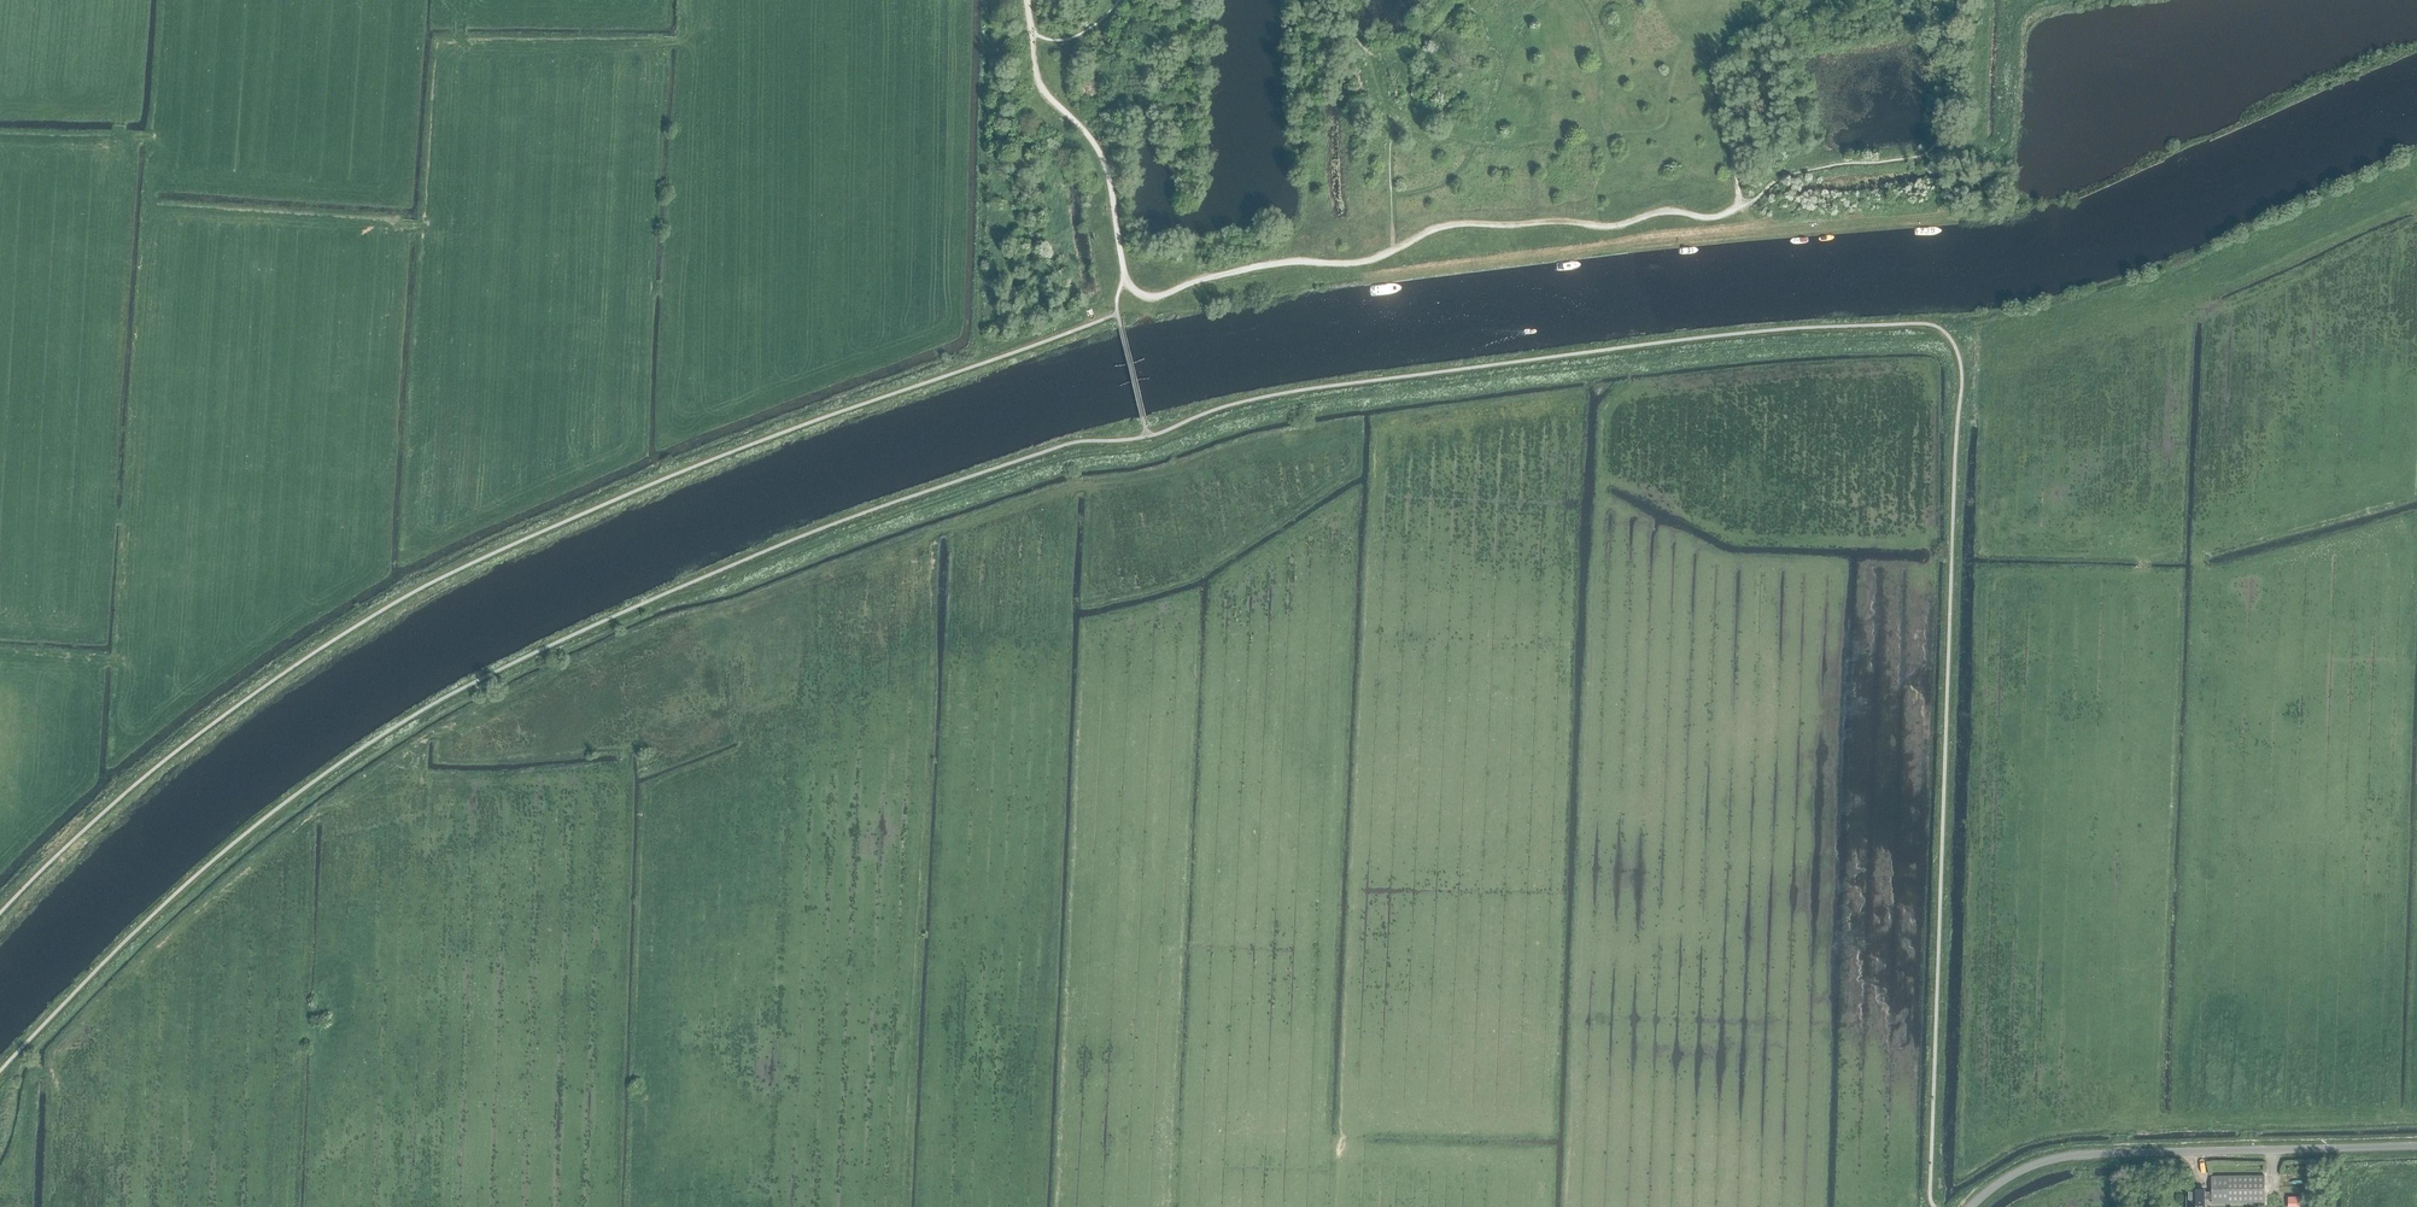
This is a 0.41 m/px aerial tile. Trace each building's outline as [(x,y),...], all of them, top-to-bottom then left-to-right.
[(2187,1206),(2204,1206),(2204,1199),(2211,1199),(2211,1203),(2265,1202),(2264,1176),(2211,1177),(2211,1192),(2204,1192),(2204,1190),(2187,1190),(2187,1206)] [(2288,1206),(2300,1205),(2300,1197),(2288,1197),(2288,1206)]
